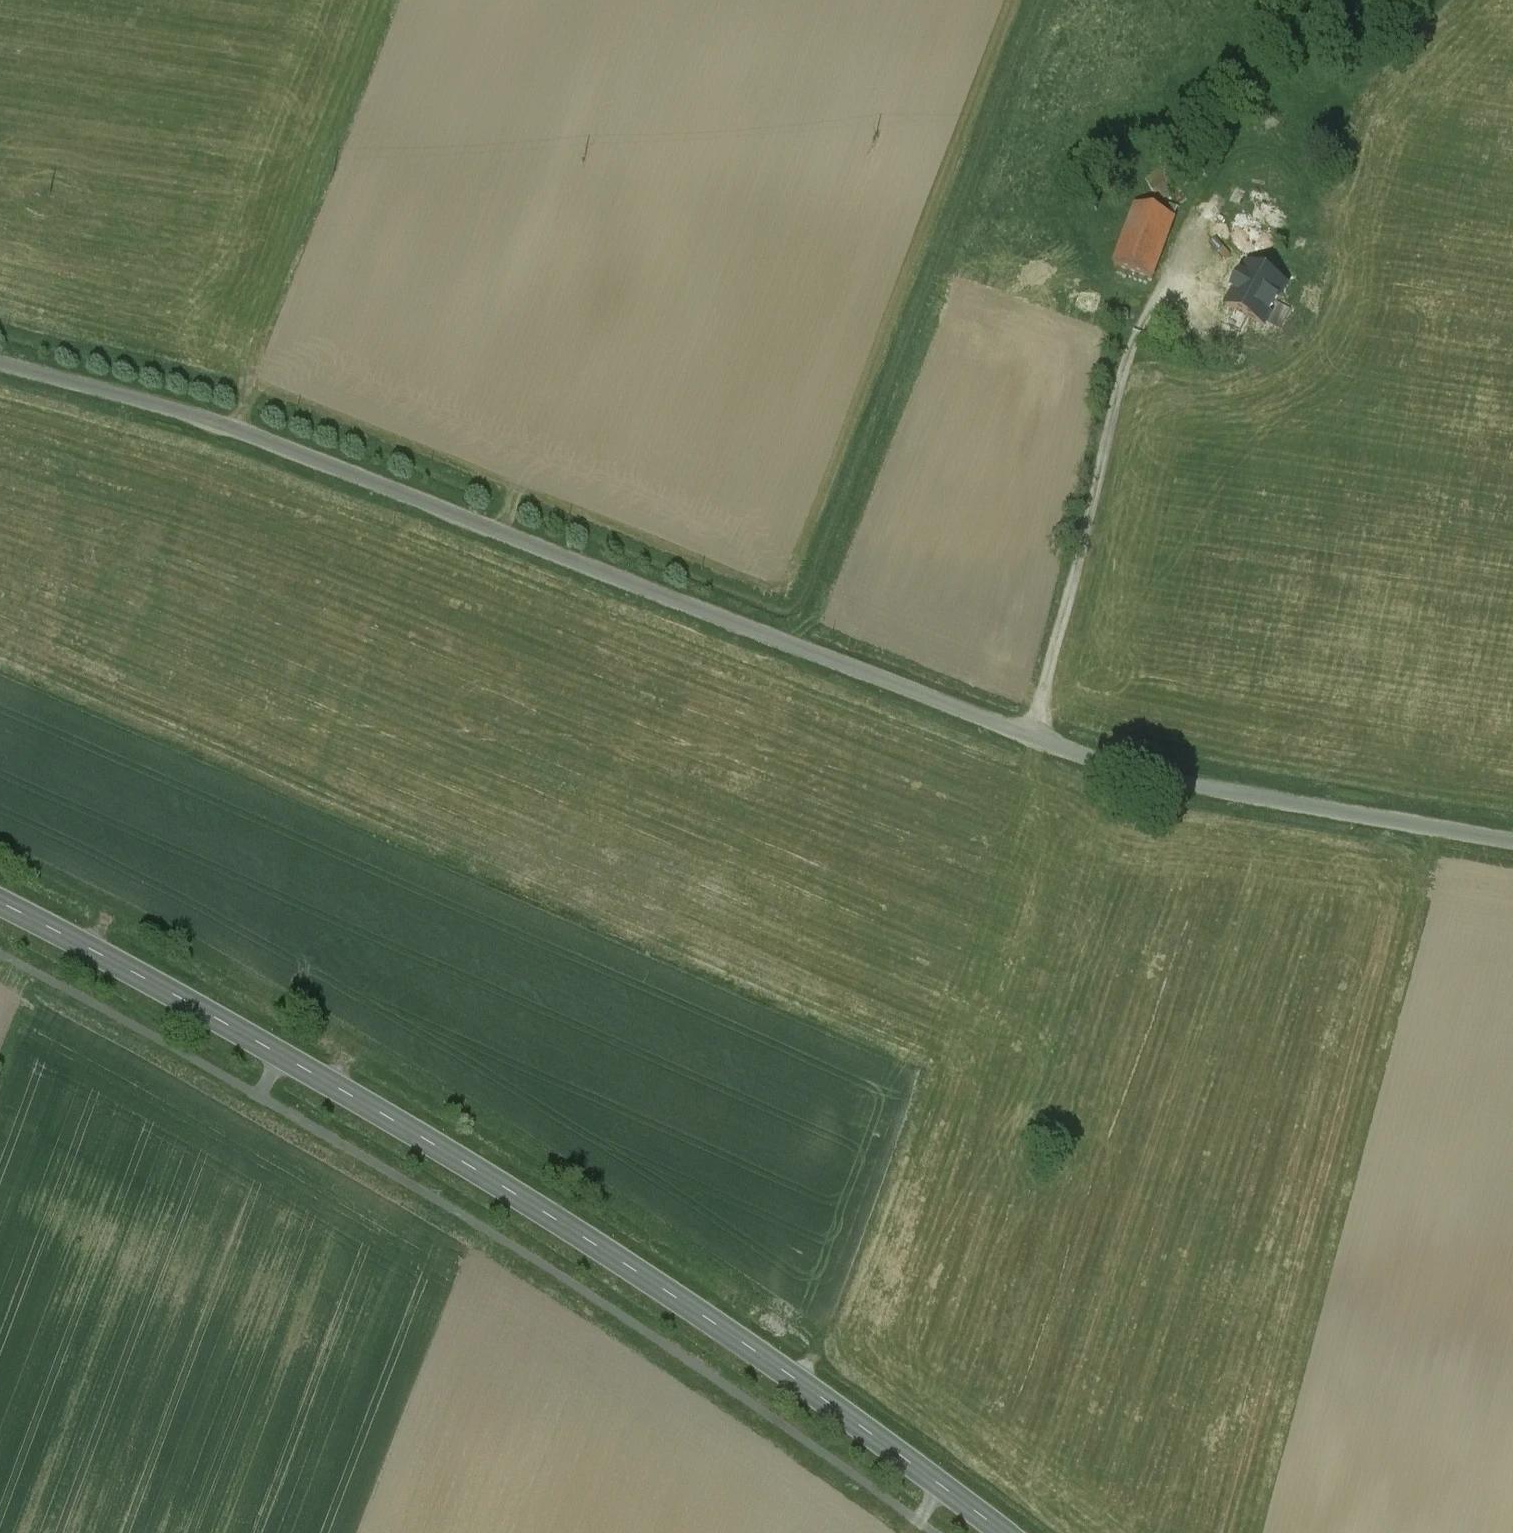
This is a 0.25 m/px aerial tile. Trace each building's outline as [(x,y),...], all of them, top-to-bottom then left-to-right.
[(1177,161),(1145,180),(1149,187),(1159,205),(1171,198),(1170,197),(1191,185),(1177,161)] [(1149,187),(1141,191),(1153,209),(1159,205),(1149,187)] [(1174,220),(1136,207),(1114,267),(1152,280),(1174,220)] [(1261,223),(1241,213),(1231,231),(1251,241),(1261,223)] [(1285,288),(1249,269),(1229,307),(1264,326),(1285,288)] [(1127,313),(1125,312),(1123,312),(1121,313),(1120,314),(1119,314),(1119,316),(1118,318),(1119,321),(1121,322),(1122,323),(1124,323),(1126,323),(1127,322),(1129,321),(1129,318),(1129,316),(1128,314),(1127,313)]
